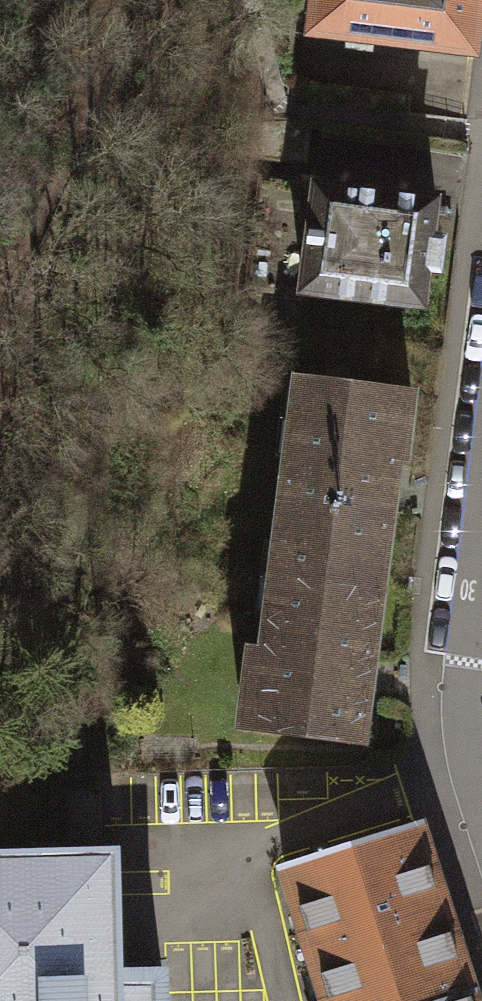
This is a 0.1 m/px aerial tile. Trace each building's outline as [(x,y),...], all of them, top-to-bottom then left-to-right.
[(309,37),(474,58),(481,0),(314,0),(309,37)] [(302,293),(316,188),(261,181),(247,287),(302,293)] [(316,188),(302,293),(422,309),(427,271),(439,273),(443,244),(430,243),(435,203),(316,188)] [(297,379),(273,580),(332,587),(332,584),(380,590),(397,444),(405,444),(411,393),(297,379)] [(361,743),(380,590),(332,584),(332,587),(273,580),(260,682),(248,682),(243,728),(361,743)] [(470,989),(416,821),(283,863),(327,1000),(433,1000),(470,989)] [(0,849),(0,1000),(163,1000),(163,973),(121,974),(118,846),(0,849)] [(433,1000),(473,1000),(470,989),(433,1000)]
